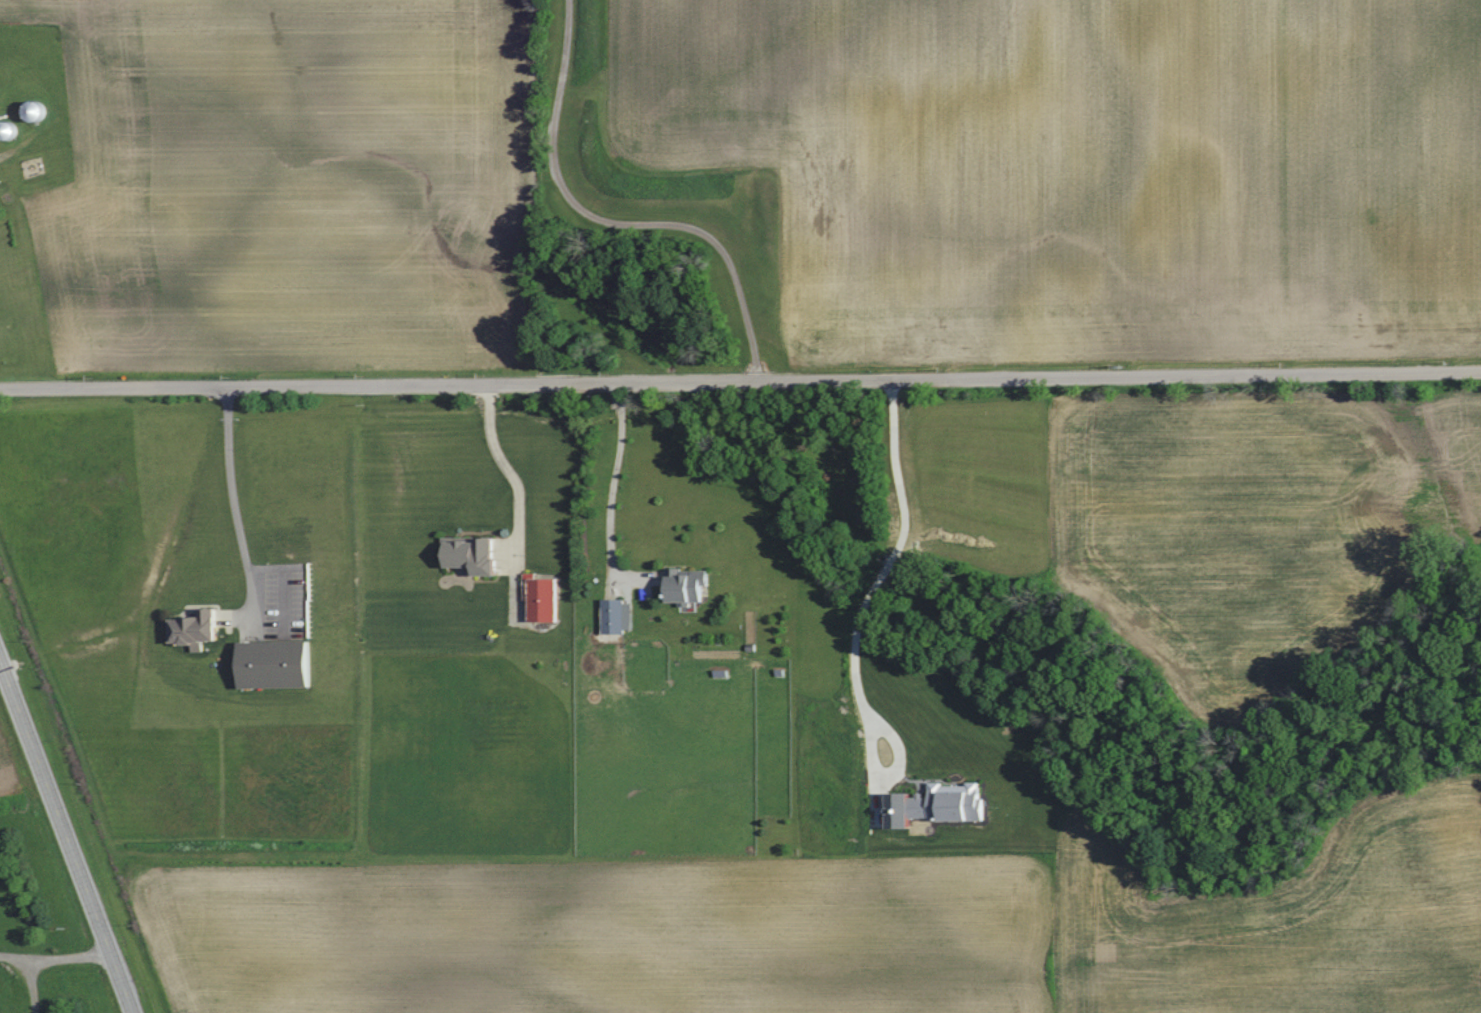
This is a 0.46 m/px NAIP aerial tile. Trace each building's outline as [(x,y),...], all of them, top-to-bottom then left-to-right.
[(446,568),(479,567),(479,576),(500,575),(499,537),(446,538),(446,568)] [(712,569),(669,570),(670,602),(683,602),(683,612),(697,612),(697,602),(706,602),(706,586),(712,586),(712,569)] [(527,601),(532,601),(532,622),(562,622),(561,579),(539,579),(539,573),(527,573),(527,601)] [(605,633),(635,633),(635,600),(606,600),(605,633)] [(222,641),(221,608),(203,609),(203,618),(175,619),(177,644),(195,644),(195,652),(206,651),(205,642),(222,641)] [(245,689),(316,688),(315,641),(244,642),(245,689)] [(988,820),(988,784),(934,785),(934,796),(918,796),(918,793),(894,793),(894,829),(916,829),(916,821),(988,820)]
